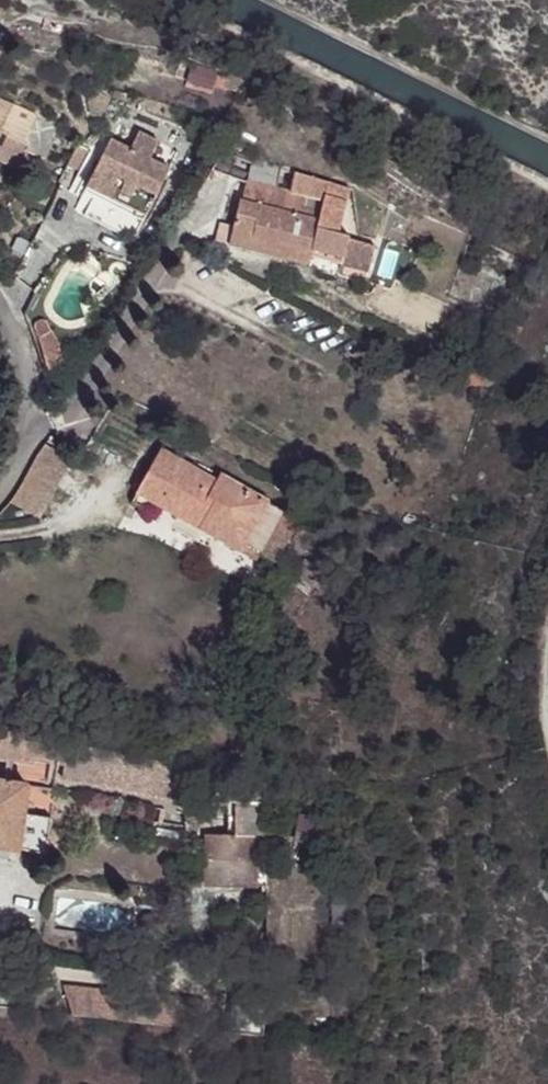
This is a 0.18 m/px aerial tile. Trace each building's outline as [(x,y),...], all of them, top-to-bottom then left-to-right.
[(215,88),(219,77),(193,67),(189,78),(215,88)] [(35,112),(0,95),(0,131),(9,134),(0,155),(0,160),(17,168),(22,158),(36,165),(40,154),(55,123),(35,112)] [(108,131),(84,178),(143,207),(167,160),(147,150),(155,133),(136,123),(127,141),(108,131)] [(246,180),(239,201),(236,200),(223,242),(244,250),(249,234),(289,247),(285,263),(305,269),(309,256),(367,276),(375,253),(340,240),(349,210),(353,193),(300,175),(295,192),(281,188),(286,170),(254,158),(255,153),(233,138),(212,165),(246,180)] [(244,250),(285,263),(289,247),(249,234),(244,250)] [(513,322),(525,328),(530,316),(517,310),(513,322)] [(156,496),(202,523),(207,512),(239,530),(262,490),(222,466),(218,472),(161,439),(135,484),(138,485),(156,496)] [(38,516),(72,459),(44,442),(10,499),(38,516)] [(151,505),(156,496),(138,485),(133,494),(151,505)] [(207,512),(202,523),(217,531),(244,546),(272,496),(262,490),(239,530),(207,512)] [(217,531),(202,523),(196,534),(211,543),(217,531)] [(0,735),(0,758),(27,762),(28,757),(53,760),(53,764),(63,765),(61,779),(180,795),(184,767),(149,761),(62,743),(30,740),(0,735)] [(264,802),(265,781),(246,777),(245,801),(264,802)] [(0,780),(0,846),(46,852),(50,814),(23,811),(26,783),(0,780)] [(263,887),(264,836),(206,832),(203,883),(263,887)] [(168,904),(165,927),(186,929),(187,856),(167,854),(168,904)] [(65,1019),(186,1019),(186,987),(65,987),(65,1019)]
